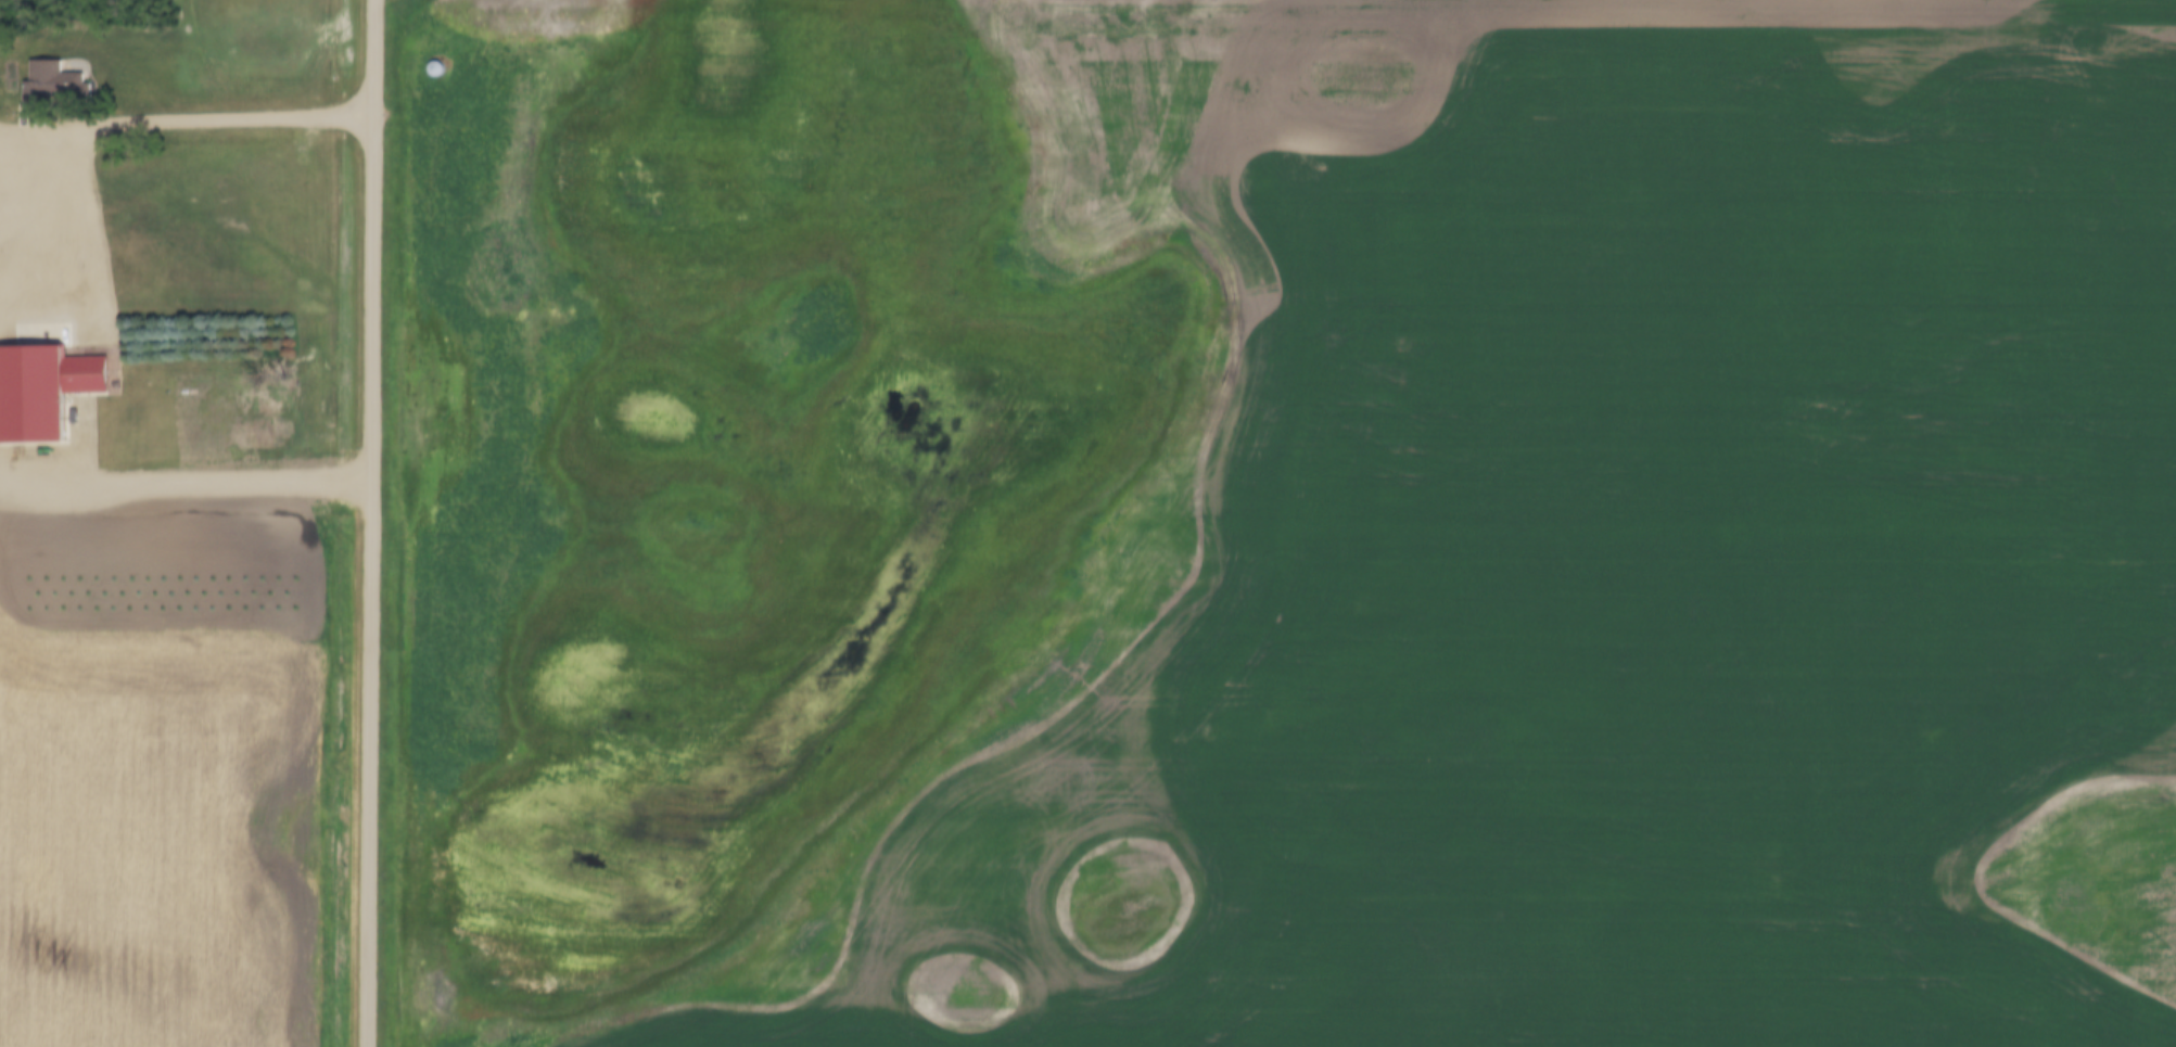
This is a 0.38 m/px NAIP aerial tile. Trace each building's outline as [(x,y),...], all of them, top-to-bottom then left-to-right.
[(29,84),(22,84),(23,105),(83,104),(83,75),(60,75),(60,62),(28,63),(29,84)]
